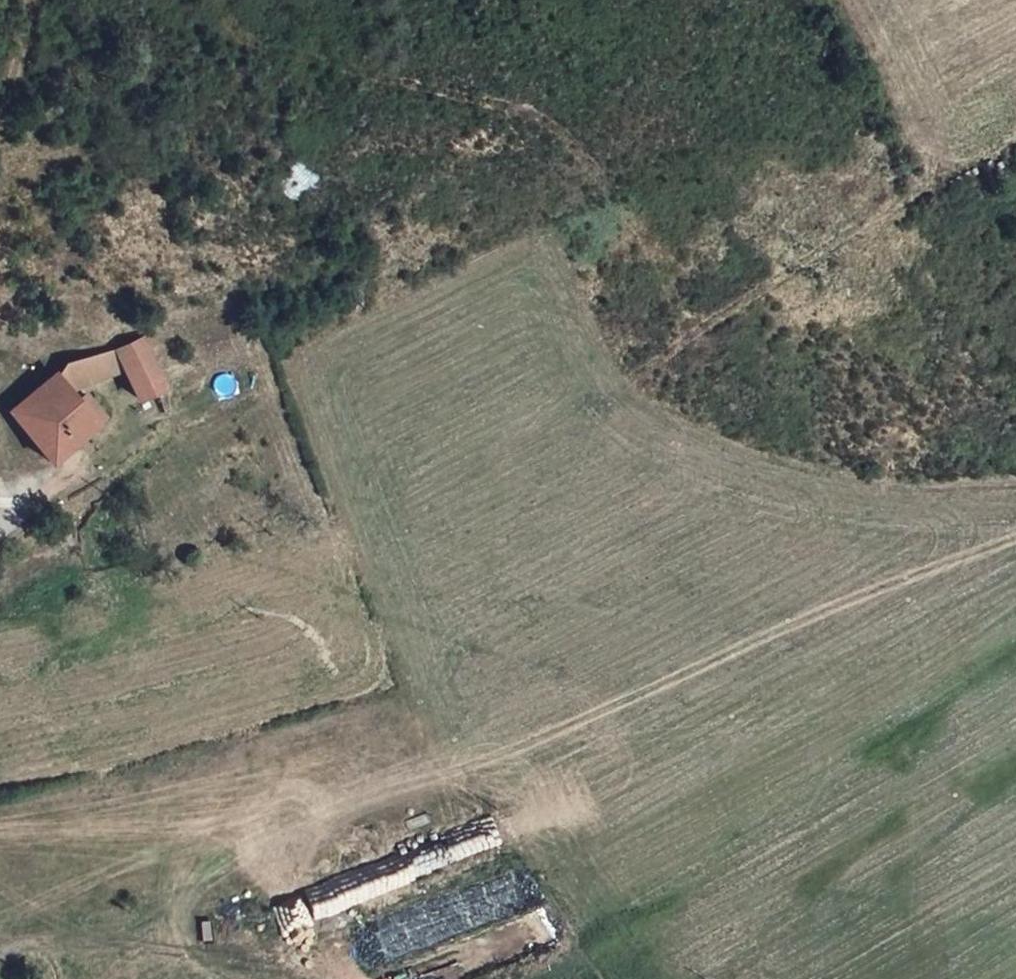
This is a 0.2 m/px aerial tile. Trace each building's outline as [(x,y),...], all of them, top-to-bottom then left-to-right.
[(162,386),(138,335),(114,348),(125,368),(139,398),(162,386)] [(125,368),(114,348),(96,356),(73,362),(70,368),(69,370),(67,375),(68,397),(125,368)] [(67,375),(69,370),(13,415),(51,465),(100,428),(80,404),(75,408),(68,397),(67,375)] [(89,397),(80,404),(100,428),(109,420),(89,397)]
